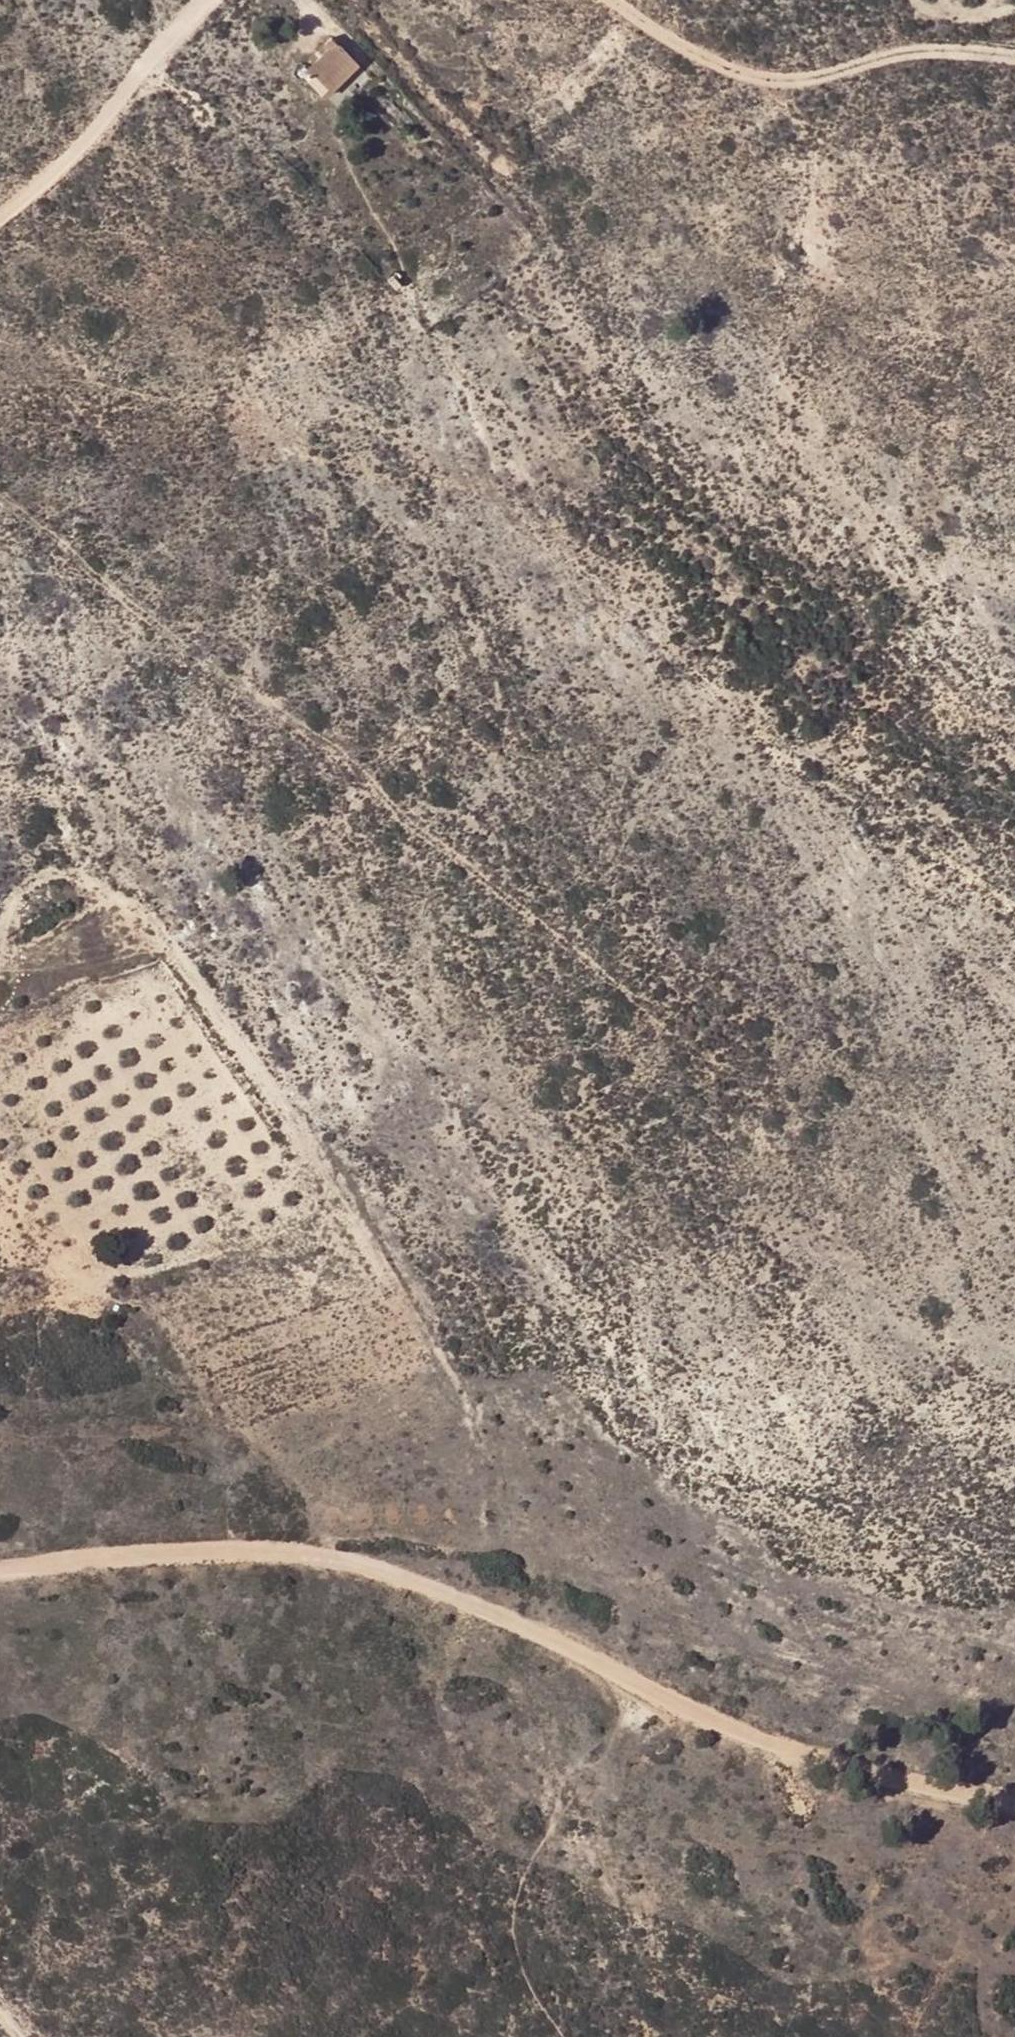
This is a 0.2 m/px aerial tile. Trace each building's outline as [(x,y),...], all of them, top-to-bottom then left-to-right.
[(337,40),(296,72),(339,112),(373,83),(337,40)]
